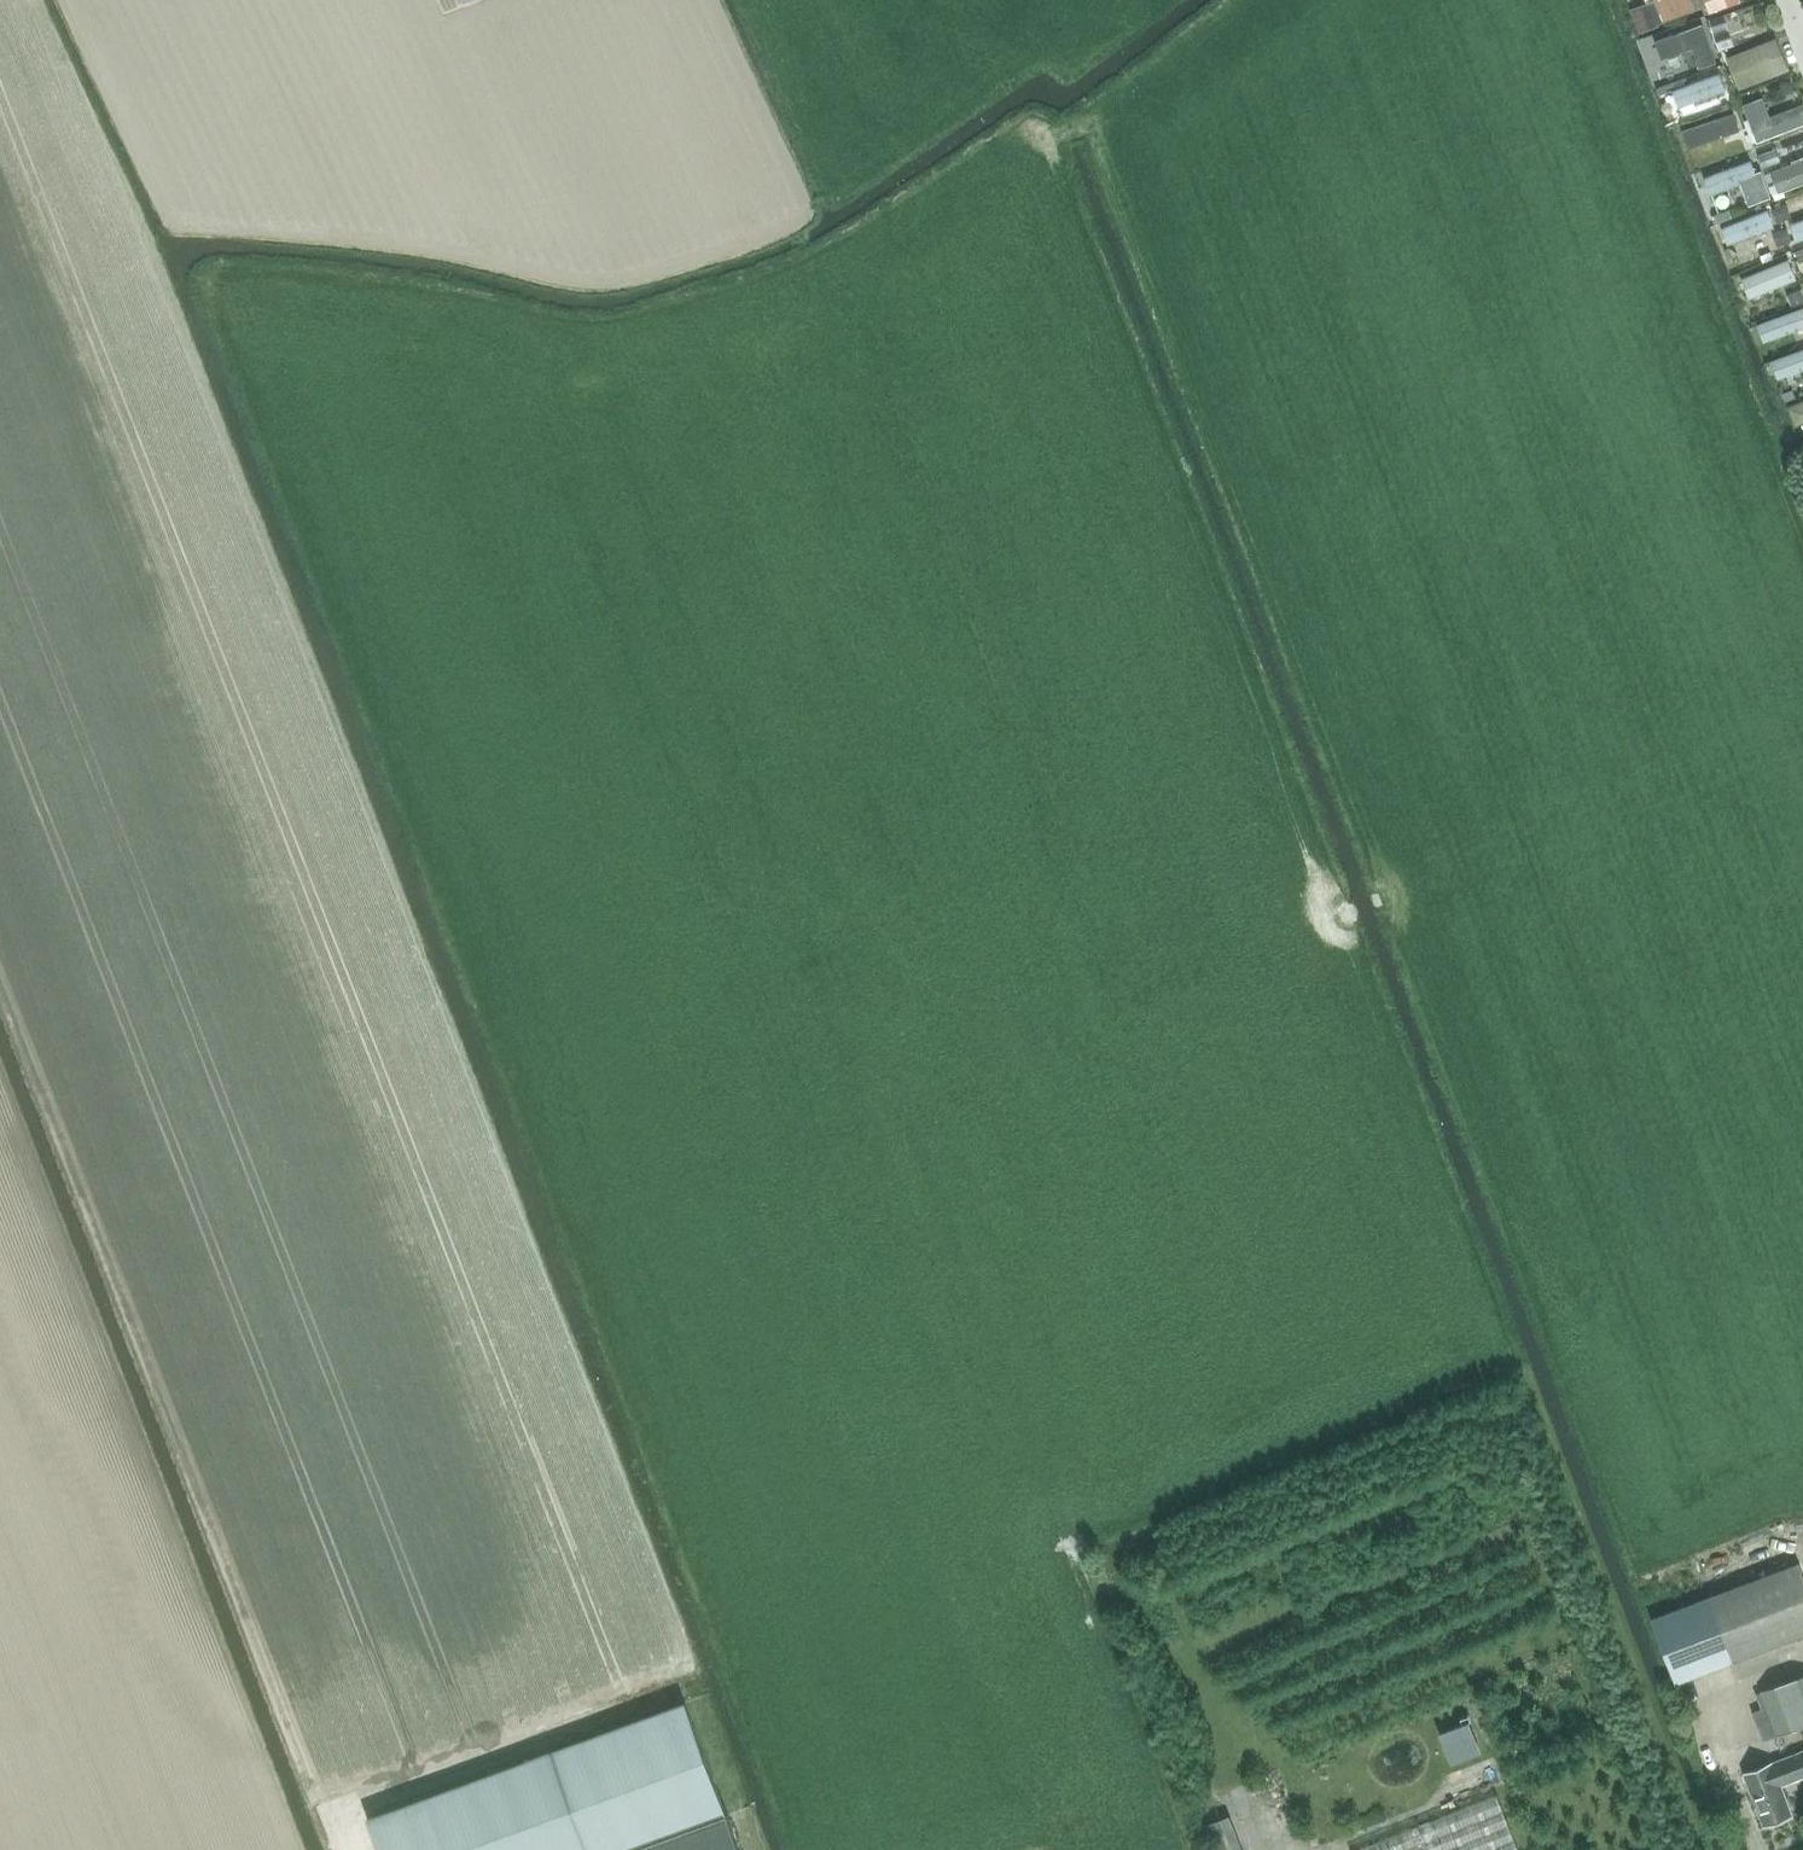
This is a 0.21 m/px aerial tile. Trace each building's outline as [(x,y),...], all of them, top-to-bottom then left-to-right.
[(1664,19),(1695,7),(1692,0),(1656,0),(1664,19)] [(1656,40),(1662,58),(1694,47),(1699,63),(1714,57),(1702,23),(1656,40)] [(1725,56),(1739,89),(1788,68),(1775,36),(1725,56)] [(1673,88),(1680,106),(1725,89),(1719,72),(1673,88)] [(1758,141),(1802,125),(1802,101),(1768,114),(1761,96),(1744,102),(1758,141)] [(1688,128),(1695,146),(1740,129),(1734,112),(1688,128)] [(1704,176),(1711,194),(1757,177),(1750,159),(1704,176)] [(1779,190),(1802,181),(1802,159),(1771,170),(1779,190)] [(1722,226),(1728,244),(1774,227),(1768,209),(1722,226)] [(1797,241),(1802,239),(1802,219),(1791,223),(1797,241)] [(1741,278),(1747,296),(1793,279),(1787,261),(1741,278)] [(1764,341),(1802,327),(1802,306),(1758,323),(1764,341)] [(1778,377),(1802,368),(1802,347),(1772,359),(1778,377)] [(1796,424),(1802,421),(1802,401),(1790,406),(1796,424)] [(1802,1633),(1802,1571),(1800,1562),(1653,1617),(1676,1681),(1802,1633)] [(1756,1694),(1762,1708),(1766,1706),(1776,1733),(1802,1723),(1802,1676),(1785,1683),(1761,1692),(1756,1694)] [(685,1702),(368,1818),(380,1849),(739,1849),(685,1702)] [(1792,1816),(1781,1786),(1802,1777),(1802,1749),(1743,1773),(1764,1827),(1792,1816)] [(1497,1795),(1356,1849),(1519,1849),(1497,1795)]
